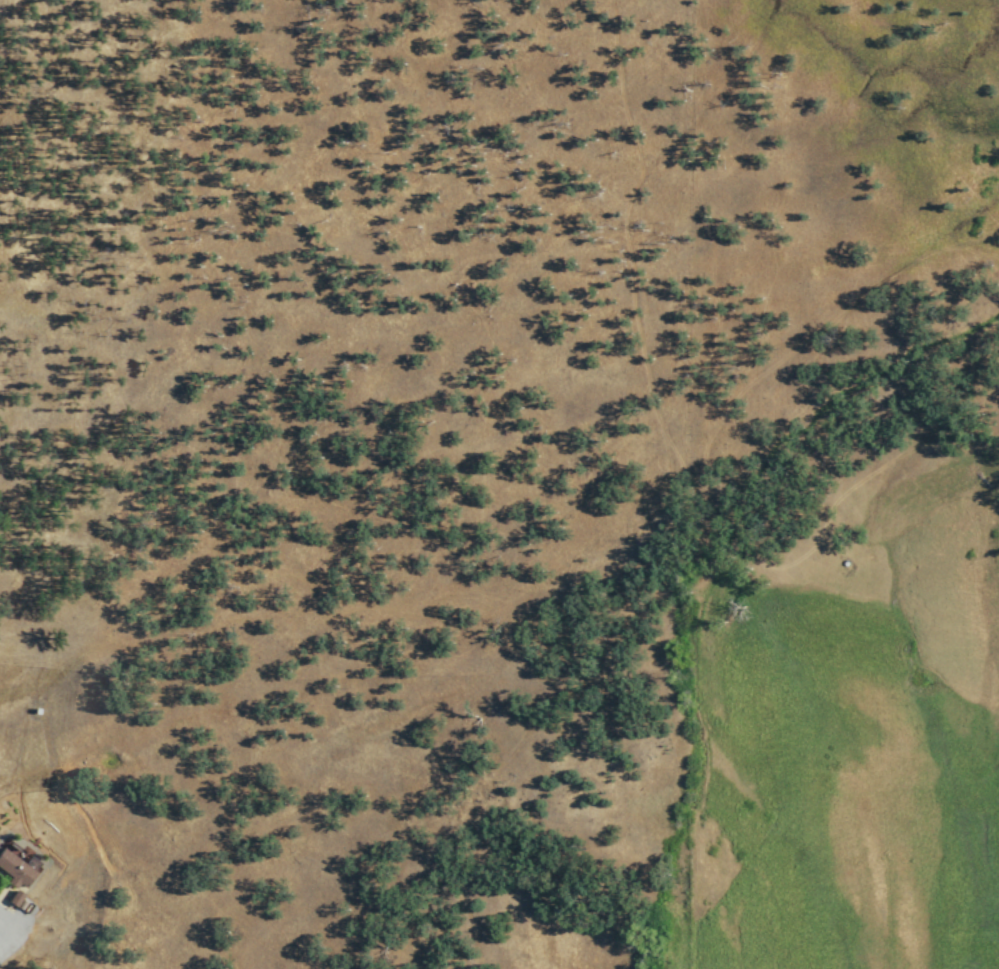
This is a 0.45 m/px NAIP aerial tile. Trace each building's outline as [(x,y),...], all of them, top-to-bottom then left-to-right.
[(36,874),(3,848),(0,851),(0,871),(9,878),(6,883),(14,890),(19,884),(25,889),(36,874)]
